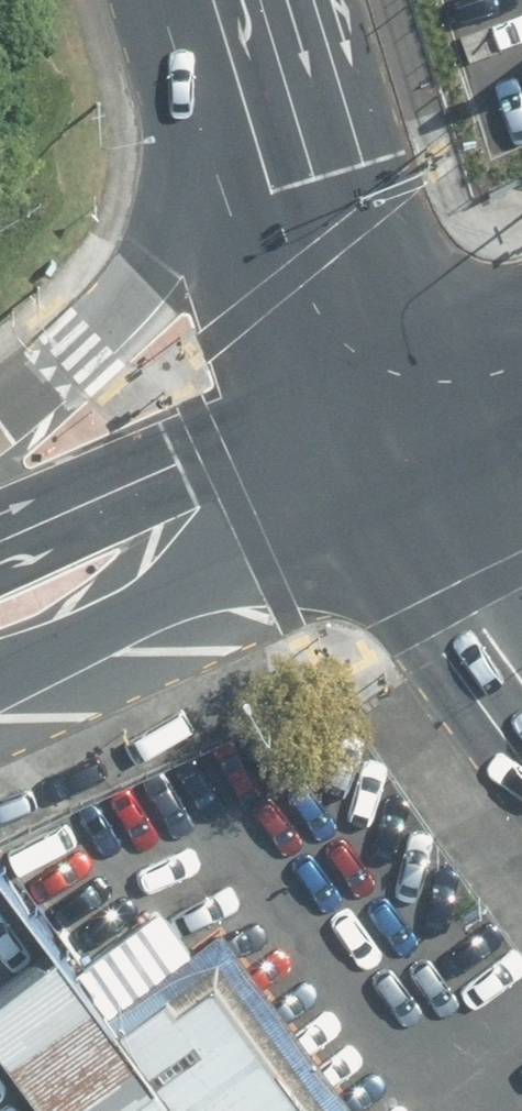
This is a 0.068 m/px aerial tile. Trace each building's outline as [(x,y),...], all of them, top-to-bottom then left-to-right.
[(45,1110),(328,1110),(214,959),(120,1028),(54,939),(0,979),(0,1050),(45,1110)]
